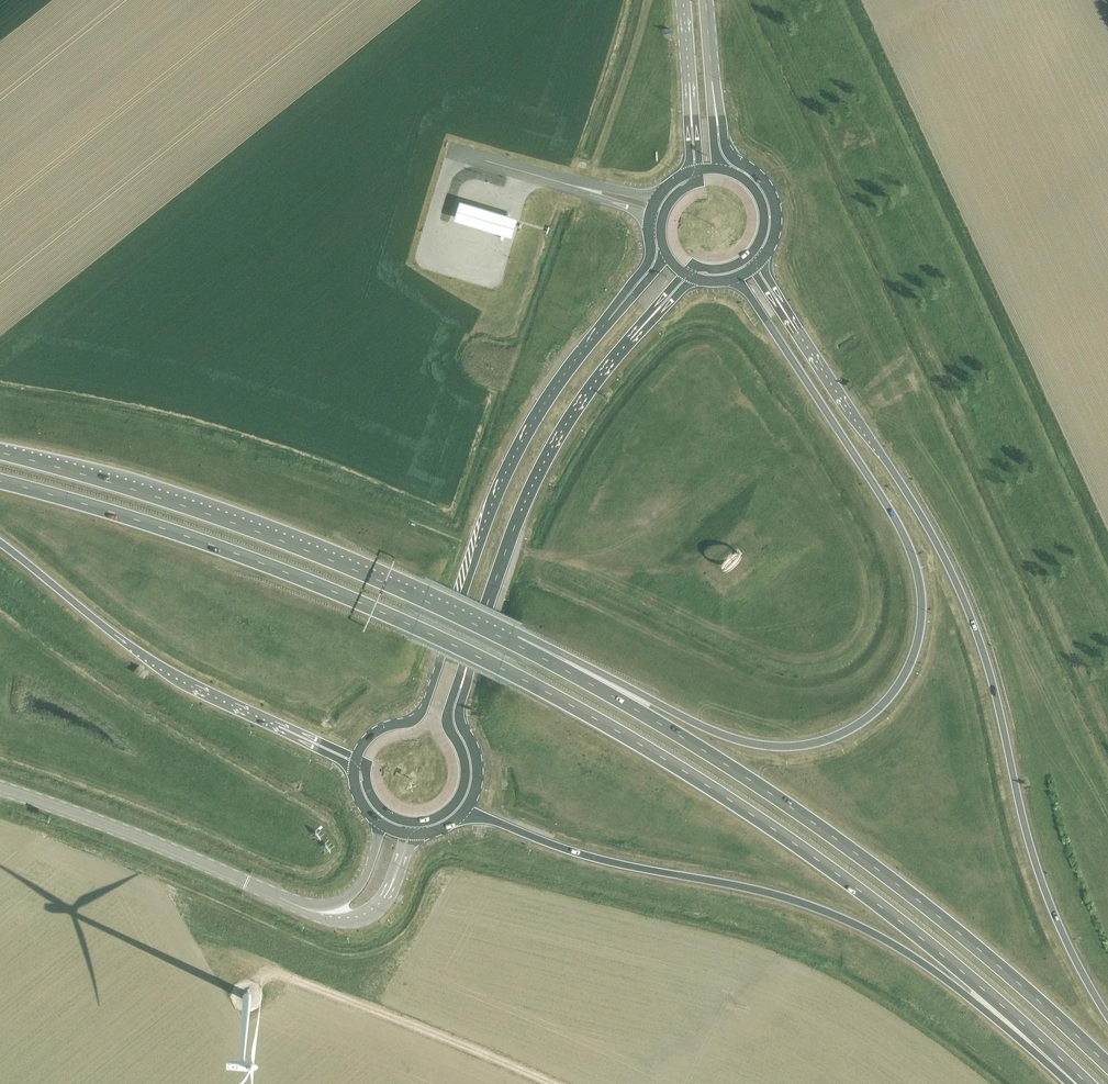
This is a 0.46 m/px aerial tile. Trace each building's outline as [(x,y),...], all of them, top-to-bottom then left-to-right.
[(454,215),(512,232),(517,213),(460,196),(454,215)]
